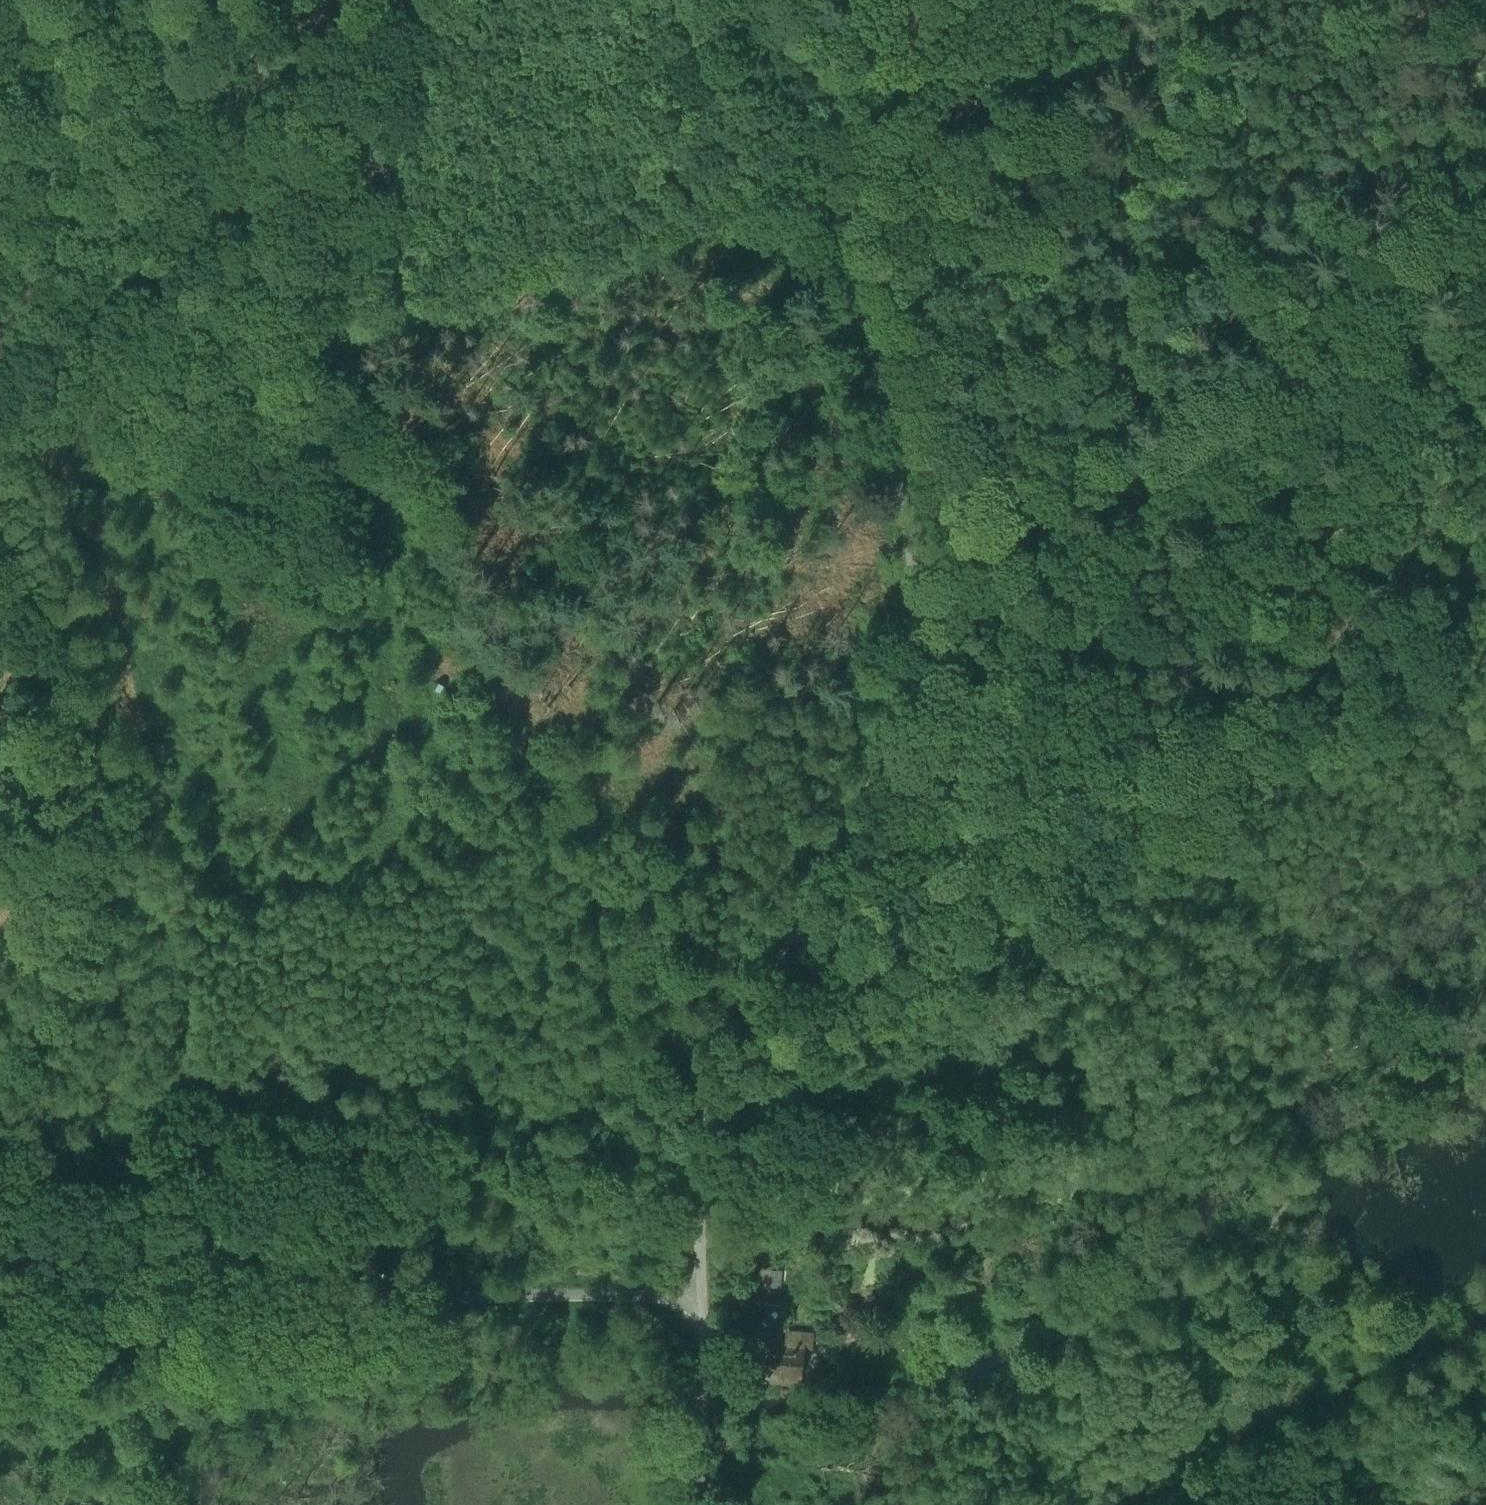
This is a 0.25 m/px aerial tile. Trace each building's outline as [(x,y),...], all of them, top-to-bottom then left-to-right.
[(812,1335),(788,1333),(787,1352),(803,1354),(804,1348),(811,1348),(812,1335)] [(787,1352),(758,1350),(759,1344),(742,1342),(739,1378),(800,1384),(803,1354),(787,1352)]
